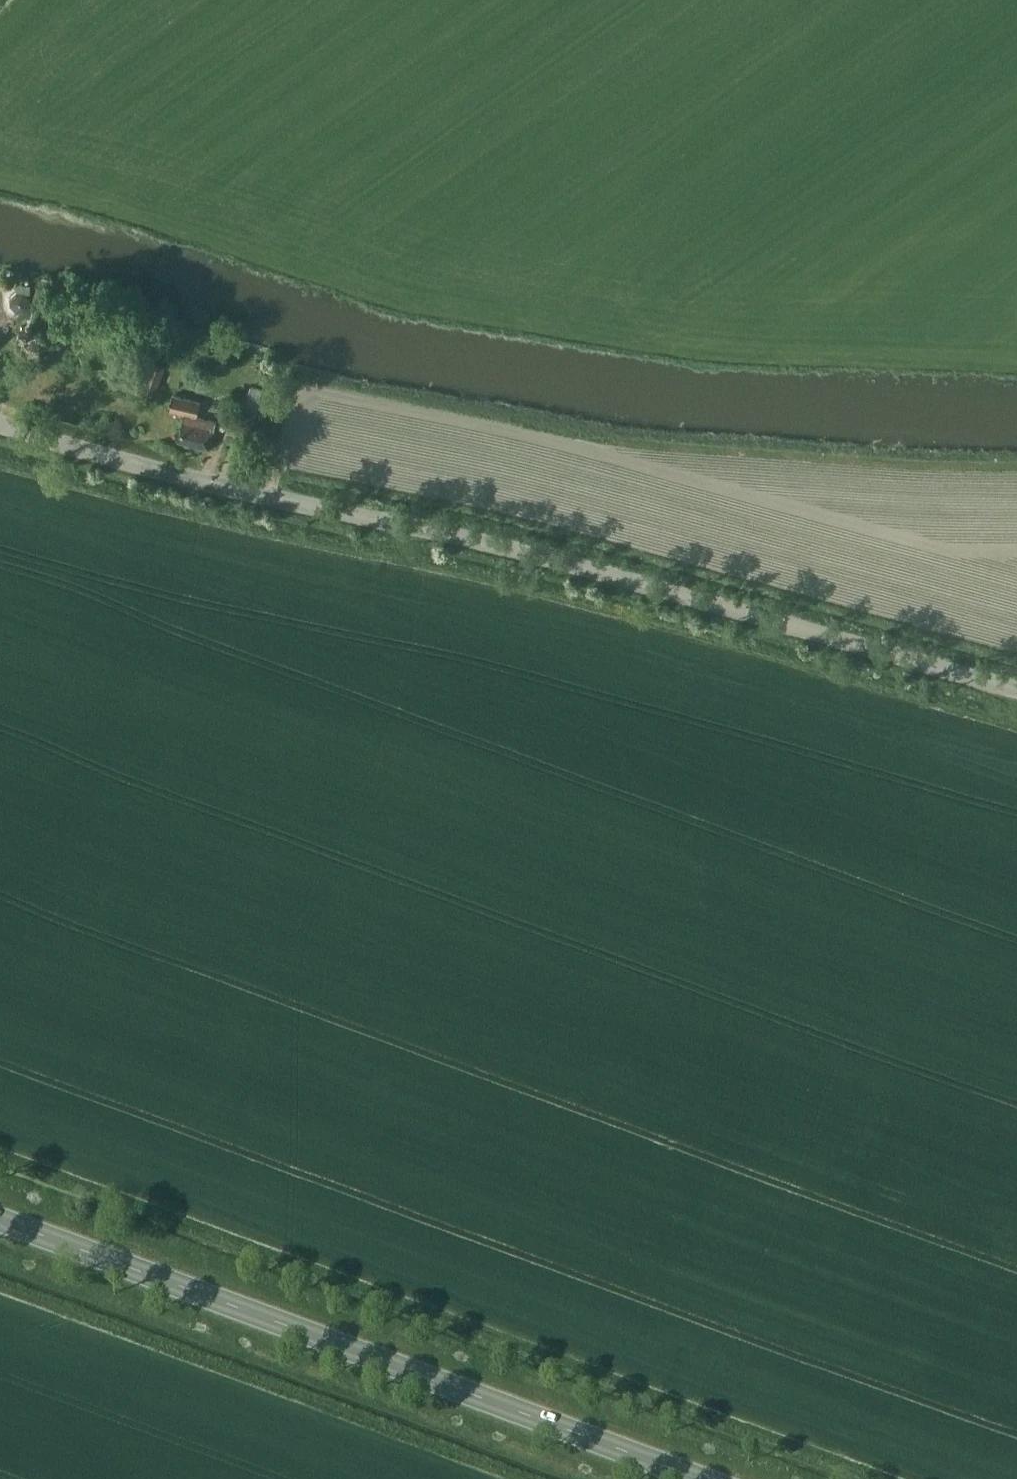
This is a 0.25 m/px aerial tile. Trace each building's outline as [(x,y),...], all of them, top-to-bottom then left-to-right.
[(30,304),(29,296),(23,291),(15,292),(10,298),(11,306),(17,311),(25,310),(30,304)] [(155,394),(166,365),(151,360),(140,389),(155,394)] [(250,384),(245,405),(243,405),(237,429),(250,432),(262,387),(250,384)] [(217,421),(196,415),(200,401),(174,393),(170,409),(185,413),(178,438),(209,446),(217,421)]
